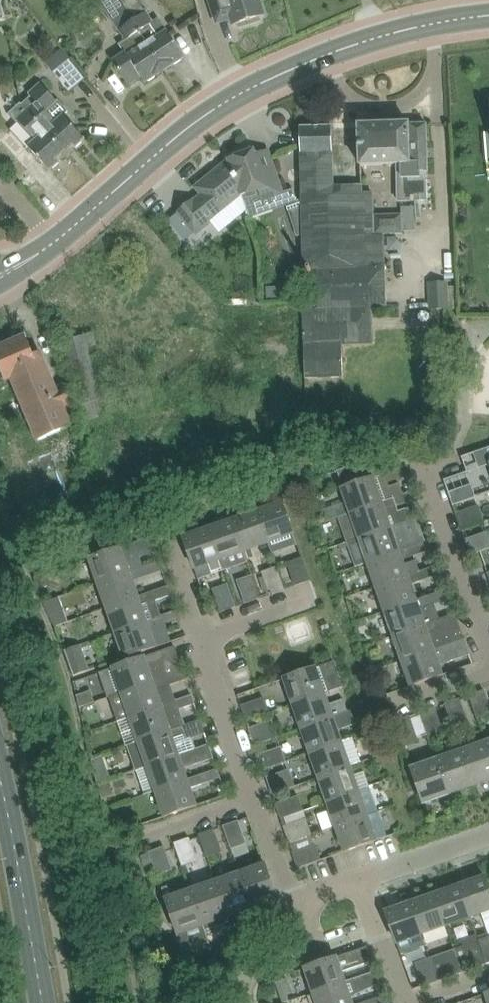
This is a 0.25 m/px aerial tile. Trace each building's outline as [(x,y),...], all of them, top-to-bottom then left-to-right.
[(119,0),(107,0),(102,3),(126,39),(119,44),(125,53),(112,61),(128,85),(141,77),(144,82),(146,81),(149,81),(154,77),(155,75),(164,69),(119,0)] [(164,69),(172,64),(175,64),(180,60),(181,58),(184,57),(158,18),(152,22),(137,0),(119,0),(164,69)] [(217,22),(231,18),(234,25),(249,21),(250,24),(261,21),(259,17),(264,16),(259,0),(210,0),(217,22)] [(31,25),(30,29),(32,33),(36,35),(40,33),(42,29),(40,24),(35,23),(31,25)] [(55,69),(71,89),(84,78),(68,59),(55,69)] [(84,138),(63,115),(68,111),(58,100),(55,103),(52,99),(53,98),(40,83),(28,94),(31,96),(22,105),(28,111),(67,154),(74,148),(77,147),(81,143),(82,140),(84,138)] [(67,154),(28,111),(18,121),(35,140),(27,147),(49,170),(51,168),(54,168),(58,164),(59,161),(67,154)] [(2,134),(10,127),(0,115),(0,131),(2,134)] [(426,172),(428,172),(427,144),(426,124),(409,124),(409,123),(359,125),(360,165),(397,164),(398,201),(427,200),(426,172)] [(385,305),(384,236),(384,234),(401,233),(400,213),(373,214),(372,193),(362,193),(361,186),(333,186),(332,126),(300,127),(304,272),(308,271),(308,277),(318,277),(318,281),(305,282),(305,304),(304,304),(305,345),(305,376),(343,375),(342,344),(373,343),(372,305),(385,305)] [(228,159),(228,160),(241,196),(248,218),(297,201),(293,189),(282,193),(268,150),(255,154),(254,150),(228,159)] [(241,196),(228,160),(200,183),(207,191),(193,202),(192,200),(178,212),(195,233),(210,222),(208,220),(239,195),(239,196),(241,196)] [(430,283),(430,309),(447,309),(446,283),(430,283)] [(92,333),(60,341),(77,406),(101,399),(87,347),(95,344),(92,333)] [(5,381),(17,375),(36,420),(30,422),(38,441),(71,427),(64,409),(76,404),(68,384),(55,389),(39,352),(34,355),(26,336),(0,347),(0,369),(5,381)] [(48,504),(71,494),(52,451),(29,461),(48,504)] [(385,474),(382,474),(379,465),(348,467),(354,484),(342,488),(351,514),(381,503),(381,502),(403,495),(400,483),(387,488),(385,483),(388,482),(385,474)] [(447,490),(453,505),(475,497),(470,482),(447,490)] [(351,514),(360,538),(390,527),(402,523),(412,519),(408,508),(398,511),(393,498),(403,495),(381,502),(381,503),(351,514)] [(282,503),(257,512),(268,542),(293,533),(282,503)] [(455,513),(461,530),(484,522),(478,505),(455,513)] [(257,512),(233,520),(244,551),(268,542),(257,512)] [(411,547),(426,542),(417,518),(412,519),(402,523),(390,527),(360,538),(368,562),(398,552),(398,551),(410,547),(410,548),(411,547)] [(233,520),(208,529),(219,560),(244,551),(233,520)] [(219,560),(208,529),(183,538),(198,579),(212,574),(209,563),(219,560)] [(470,554),(488,548),(488,536),(487,532),(465,540),(470,554)] [(90,559),(99,584),(129,573),(129,572),(141,568),(141,569),(143,568),(139,556),(137,557),(135,553),(139,551),(147,555),(151,554),(154,546),(151,538),(151,537),(90,559)] [(402,565),(401,560),(414,556),(411,547),(410,548),(410,547),(398,551),(398,552),(368,562),(377,587),(407,576),(419,572),(420,571),(416,560),(402,565)] [(287,563),(295,586),(310,580),(302,558),(287,563)] [(262,572),(270,595),(284,589),(276,567),(262,572)] [(99,584),(107,608),(138,597),(132,581),(144,577),(141,569),(141,568),(129,572),(129,573),(99,584)] [(377,587),(385,611),(416,601),(416,600),(410,585),(422,581),(419,572),(407,576),(377,587)] [(35,578),(38,588),(47,585),(43,575),(35,578)] [(237,581),(245,603),(260,598),(252,575),(237,581)] [(212,589),(220,612),(235,607),(227,584),(212,589)] [(107,608),(116,633),(146,622),(146,621),(158,617),(158,618),(161,616),(157,604),(154,605),(149,593),(138,597),(107,608)] [(385,611),(394,636),(424,625),(436,621),(439,620),(439,619),(436,608),(432,610),(427,596),(416,600),(416,601),(385,611)] [(59,597),(44,602),(45,606),(49,615),(64,610),(59,597)] [(146,622),(116,633),(125,658),(170,642),(165,629),(162,630),(158,618),(158,617),(146,621),(146,622)] [(394,636),(402,661),(433,650),(433,649),(462,639),(462,637),(463,636),(460,629),(459,629),(458,627),(450,630),(446,626),(439,629),(436,621),(424,625),(394,636)] [(433,650),(402,661),(411,686),(442,675),(436,658),(442,656),(446,663),(469,654),(464,638),(462,639),(433,649),(433,650)] [(64,651),(73,676),(87,671),(78,646),(64,651)] [(167,676),(163,664),(160,665),(156,653),(100,673),(109,698),(122,693),(152,682),(152,681),(167,676)] [(293,703),(323,693),(342,686),(342,685),(334,688),(331,678),(339,676),(334,661),(284,678),(293,703)] [(122,693),(130,718),(161,706),(176,701),(172,690),(169,691),(168,685),(186,679),(183,671),(167,676),(152,681),(152,682),(122,693)] [(477,718),(488,714),(488,705),(484,690),(469,695),(477,718)] [(293,703),(302,728),(332,717),(348,711),(344,699),(328,704),(323,693),(293,703)] [(130,718),(139,742),(170,731),(169,731),(184,725),(180,713),(177,714),(176,710),(195,704),(192,695),(176,701),(161,706),(130,718)] [(241,706),(246,721),(269,713),(264,698),(241,706)] [(445,704),(453,727),(467,721),(460,699),(445,704)] [(420,713),(428,735),(443,730),(435,707),(420,713)] [(302,728),(310,752),(341,742),(337,731),(356,724),(351,710),(348,711),(332,717),(302,728)] [(395,721),(403,744),(418,739),(410,716),(395,721)] [(139,742),(148,767),(196,749),(194,743),(191,744),(190,740),(192,739),(192,738),(205,734),(200,720),(184,725),(169,731),(170,731),(139,742)] [(249,728),(255,745),(277,737),(271,720),(249,728)] [(310,752),(319,777),(349,766),(360,762),(352,738),(341,742),(310,752)] [(461,751),(473,785),(488,780),(488,753),(485,743),(461,751)] [(145,795),(156,791),(187,780),(186,780),(183,769),(214,758),(209,745),(196,749),(148,767),(136,771),(145,795)] [(286,762),(281,747),(258,755),(263,770),(286,762)] [(461,751),(436,760),(448,794),(473,785),(461,751)] [(101,757),(92,760),(95,771),(105,768),(101,757)] [(448,794),(436,760),(411,769),(423,803),(448,794)] [(319,777),(328,802),(358,791),(349,766),(319,777)] [(266,777),(272,794),(295,786),(289,769),(266,777)] [(187,780),(156,791),(165,816),(196,805),(190,789),(201,784),(198,776),(186,780),(187,780)] [(108,783),(99,785),(102,797),(112,794),(108,783)] [(328,802),(336,826),(367,815),(366,814),(377,810),(369,787),(358,791),(328,802)] [(281,819),(283,818),(303,811),(298,796),(275,804),(281,819)] [(289,843),(292,842),(312,835),(303,811),(283,818),(285,822),(282,823),(289,843)] [(367,815),(336,826),(345,851),(375,841),(375,839),(386,836),(378,812),(367,815)] [(223,826),(231,849),(246,844),(238,821),(223,826)] [(199,835),(207,857),(221,852),(214,830),(199,835)] [(312,835),(292,842),(295,852),(293,853),(298,868),(320,860),(312,835)] [(174,843),(182,866),(197,861),(189,838),(174,843)] [(153,862),(157,875),(172,870),(164,847),(149,852),(153,862)] [(149,852),(141,855),(144,865),(153,862),(149,852)] [(265,864),(240,873),(252,907),(259,926),(271,922),(266,907),(278,902),(265,864)] [(240,873),(215,882),(227,916),(252,907),(240,873)] [(199,880),(201,887),(191,891),(205,930),(229,922),(227,916),(215,882),(213,875),(199,880)] [(479,941),(487,963),(488,963),(488,889),(485,877),(460,886),(470,916),(481,912),(488,937),(479,941)] [(446,925),(470,916),(460,886),(435,894),(446,925)] [(205,930),(191,891),(181,894),(168,889),(167,887),(162,888),(166,899),(185,954),(210,945),(209,944),(205,930)] [(421,933),(446,925),(435,894),(411,903),(421,933)] [(396,942),(421,933),(411,903),(386,912),(396,942)] [(487,963),(479,941),(477,935),(462,940),(472,969),(487,963)] [(305,968),(314,993),(344,982),(340,971),(371,960),(366,947),(305,968)] [(439,955),(447,977),(462,972),(454,949),(439,955)] [(415,963),(423,986),(438,981),(430,958),(415,963)] [(317,1002),(351,1002),(350,998),(355,996),(355,995),(379,984),(375,971),(344,982),(314,993),(317,1002)]
